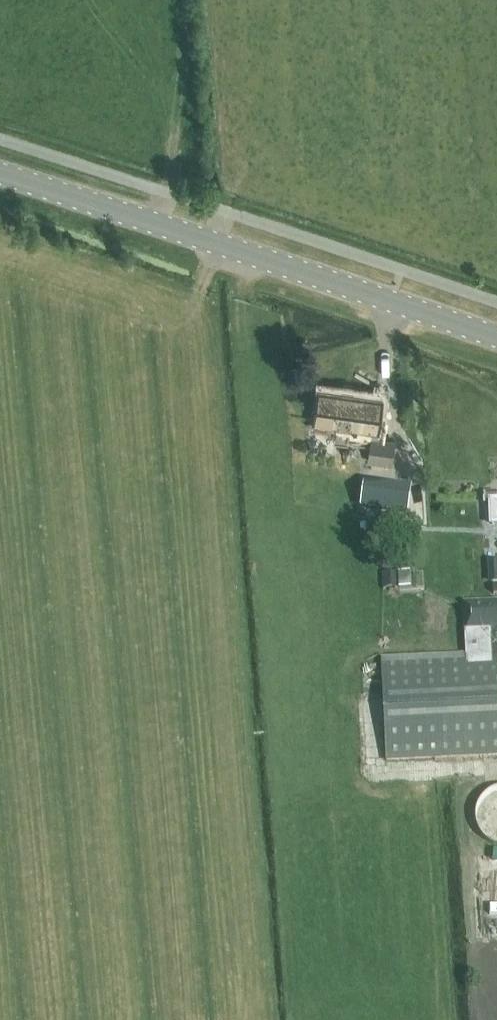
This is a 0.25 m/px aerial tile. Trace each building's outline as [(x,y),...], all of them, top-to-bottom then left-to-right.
[(389,467),(392,443),(370,441),(371,434),(375,434),(379,403),(315,395),(311,426),(334,429),(332,445),(346,447),(346,445),(369,448),(367,465),(389,467)] [(363,481),(358,509),(406,517),(410,488),(363,481)] [(496,504),(496,496),(496,495),(483,496),(484,505),(496,504)] [(489,560),(490,580),(496,580),(496,560),(489,560)] [(398,586),(397,574),(381,575),(382,587),(398,586)] [(463,608),(466,655),(381,660),(387,760),(496,754),(496,606),(463,608)] [(487,793),(480,801),(475,811),(475,823),(479,833),(487,840),(496,845),(496,846),(496,788),(487,793)]
